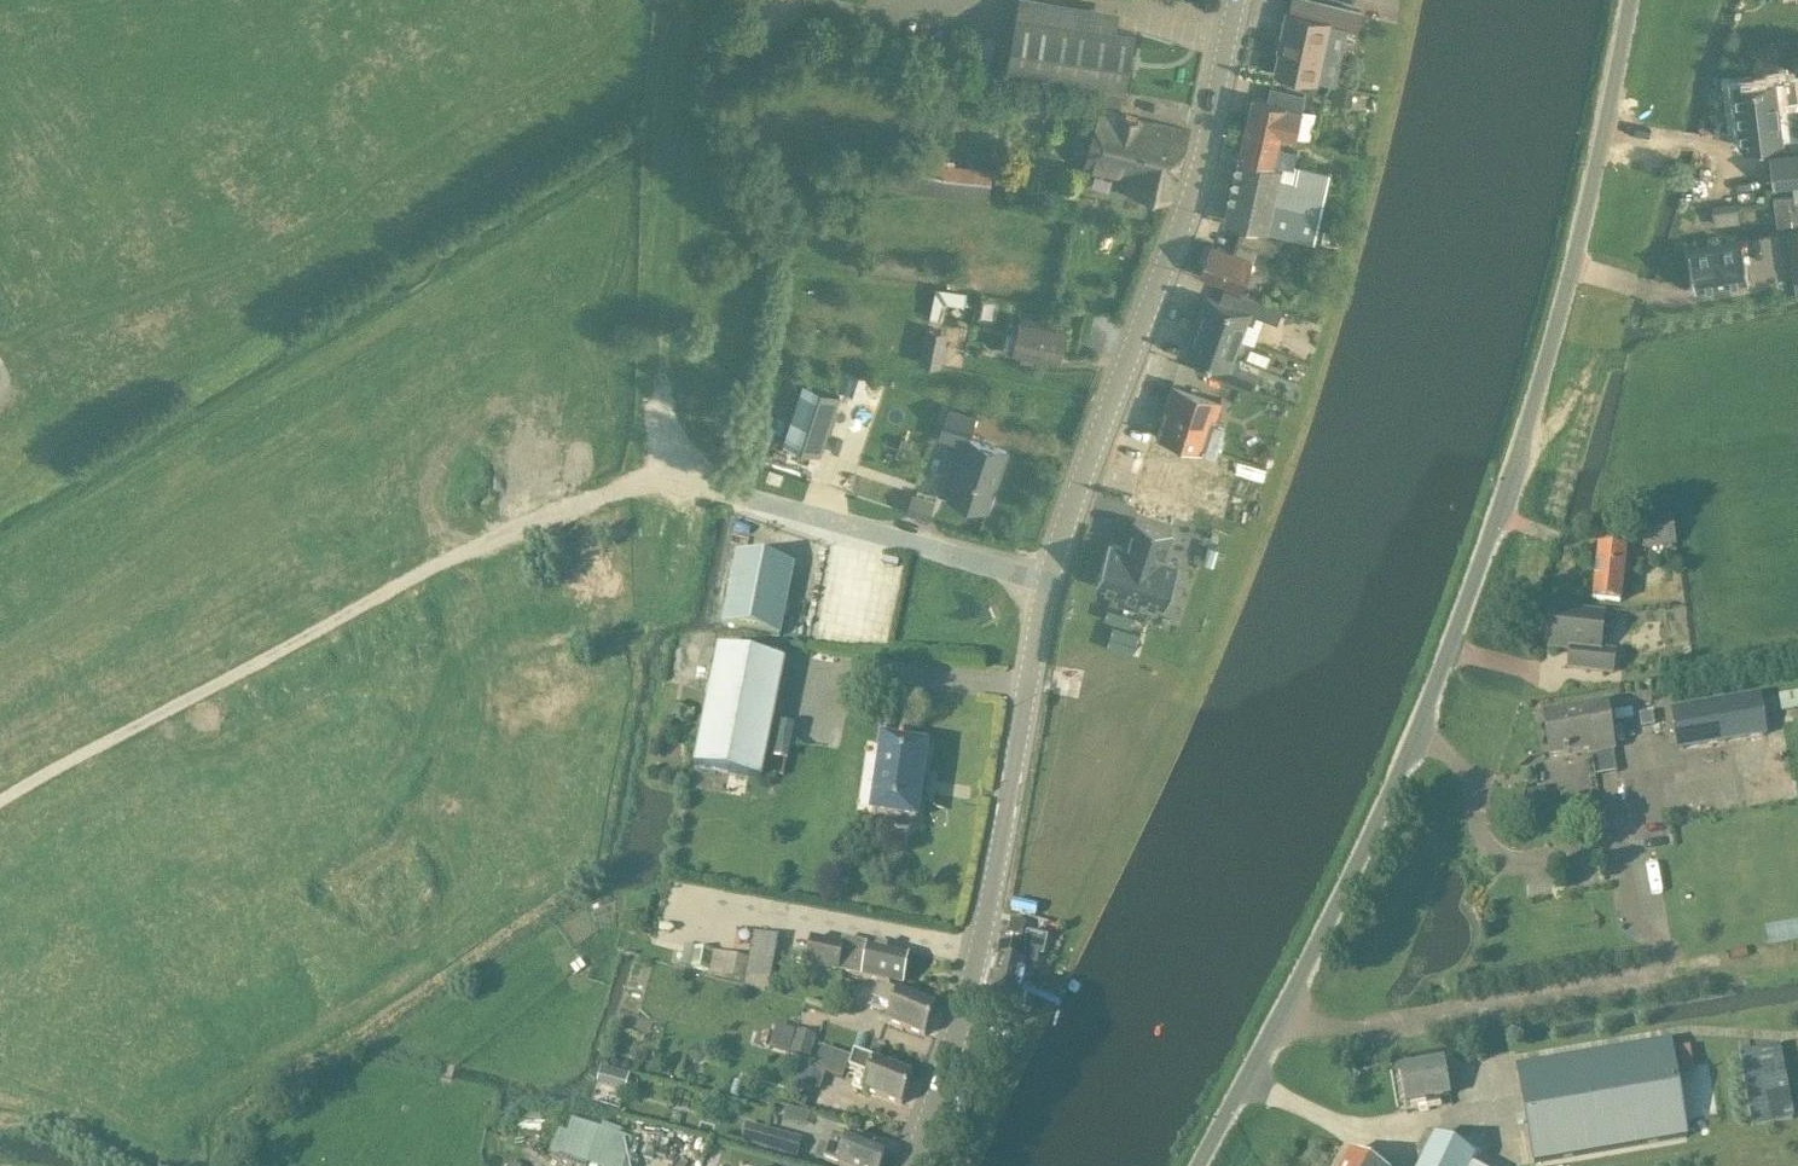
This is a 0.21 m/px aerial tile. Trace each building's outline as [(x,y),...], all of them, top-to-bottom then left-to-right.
[(358,11),(375,0),(351,0),(358,11)] [(1278,70),(1316,79),(1317,78),(1335,82),(1348,25),(1358,27),(1362,10),(1319,1),(1319,3),(1304,0),(1294,0),(1291,12),(1289,12),(1284,35),(1285,35),(1278,70)] [(443,9),(431,17),(436,25),(448,17),(443,9)] [(1125,90),(1135,33),(1019,13),(1009,70),(1125,90)] [(431,17),(419,25),(424,33),(436,25),(431,17)] [(985,36),(982,60),(991,62),(995,38),(985,36)] [(394,40),(382,48),(387,56),(399,48),(394,40)] [(1778,43),(1780,56),(1790,55),(1788,42),(1778,43)] [(382,48),(370,56),(375,64),(387,56),(382,48)] [(1786,72),(1788,88),(1797,87),(1797,70),(1786,72)] [(967,96),(968,78),(954,77),(952,95),(967,96)] [(1733,84),(1734,94),(1739,131),(1741,145),(1783,140),(1783,137),(1797,135),(1797,104),(1779,106),(1776,79),(1733,84)] [(1354,87),(1334,83),(1331,97),(1352,100),(1354,87)] [(1296,136),(1303,107),(1301,106),(1304,94),(1271,86),(1269,99),(1253,95),(1246,126),(1282,133),(1296,136)] [(1104,91),(1102,101),(1120,105),(1122,94),(1104,91)] [(1101,110),(1084,172),(1126,181),(1124,190),(1171,200),(1191,131),(1101,110)] [(13,124),(3,124),(3,139),(13,138),(13,124)] [(23,124),(13,124),(13,138),(23,138),(23,124)] [(1246,128),(1226,219),(1315,239),(1316,238),(1318,225),(1330,172),(1295,164),(1299,151),(1279,146),(1282,133),(1246,126),(1246,128)] [(1770,155),(1774,187),(1797,184),(1797,152),(1770,155)] [(989,199),(992,167),(955,163),(955,160),(935,157),(935,160),(912,158),(912,162),(899,161),(895,191),(908,192),(909,190),(989,199)] [(1329,228),(1318,225),(1316,238),(1327,240),(1329,228)] [(1787,229),(1792,266),(1797,265),(1797,227),(1787,229)] [(1212,244),(1201,272),(1242,288),(1258,248),(1273,254),(1278,241),(1242,228),(1233,252),(1212,244)] [(1742,242),(1688,252),(1694,288),(1748,279),(1742,242)] [(363,279),(354,281),(357,295),(366,293),(363,279)] [(1284,309),(1241,293),(1219,285),(1214,297),(1207,295),(1197,323),(1241,339),(1248,321),(1254,323),(1257,315),(1279,323),(1284,309)] [(964,305),(967,292),(936,287),(931,316),(942,318),(946,301),(964,305)] [(366,293),(357,295),(359,309),(369,307),(366,293)] [(1010,317),(1003,346),(1015,349),(1061,359),(1067,328),(1022,318),(1022,319),(1010,317)] [(1235,357),(1241,339),(1197,323),(1191,338),(1187,349),(1216,360),(1212,373),(1253,388),(1258,375),(1237,367),(1240,359),(1235,357)] [(927,329),(920,362),(939,366),(946,333),(927,329)] [(367,337),(358,339),(360,353),(370,351),(367,337)] [(370,351),(360,353),(363,368),(373,366),(370,351)] [(802,382),(783,440),(820,453),(840,395),(802,382)] [(1137,496),(1137,497),(1149,501),(1147,507),(1167,514),(1169,508),(1185,513),(1206,449),(1207,446),(1217,449),(1226,421),(1216,418),(1222,400),(1173,384),(1159,428),(1157,433),(1158,433),(1137,496)] [(385,393),(376,395),(379,409),(388,407),(385,393)] [(972,431),(977,415),(950,406),(944,422),(972,431)] [(388,407),(379,409),(381,423),(391,421),(388,407)] [(373,421),(364,423),(367,437),(376,435),(373,421)] [(376,435),(367,437),(369,451),(379,449),(376,435)] [(987,508),(1006,451),(967,437),(948,495),(987,508)] [(901,438),(899,447),(908,449),(910,440),(901,438)] [(452,447),(449,461),(459,463),(454,493),(455,493),(511,504),(512,504),(517,475),(478,467),(481,453),(452,447)] [(367,477),(359,490),(368,494),(375,482),(367,477)] [(359,490),(352,502),(360,507),(368,494),(359,490)] [(1165,605),(1179,564),(1163,559),(1172,530),(1134,518),(1125,546),(1109,541),(1095,583),(1121,591),(1118,600),(1137,607),(1140,597),(1165,605)] [(1643,550),(1677,545),(1673,519),(1639,524),(1643,550)] [(340,523),(333,536),(341,540),(349,528),(340,523)] [(333,536),(326,548),(334,553),(341,540),(333,536)] [(1621,603),(1627,553),(1599,550),(1594,600),(1621,603)] [(780,638),(795,566),(738,555),(723,627),(780,638)] [(1554,610),(1549,648),(1578,652),(1576,670),(1613,674),(1615,654),(1601,653),(1605,616),(1554,610)] [(761,781),(785,663),(719,650),(695,768),(761,781)] [(1780,698),(1782,712),(1797,710),(1797,695),(1780,698)] [(1765,736),(1759,697),(1673,711),(1680,751),(1765,736)] [(691,711),(674,707),(671,720),(688,724),(691,711)] [(1607,707),(1545,718),(1551,756),(1590,749),(1591,754),(1614,750),(1607,707)] [(1654,726),(1652,713),(1640,715),(1642,728),(1654,726)] [(884,744),(873,815),(896,819),(895,826),(897,829),(908,831),(911,829),(912,821),(916,822),(920,795),(923,795),(925,778),(923,777),(927,750),(884,744)] [(1539,791),(1529,793),(1531,810),(1549,807),(1547,797),(1539,791)] [(1672,855),(1647,861),(1653,892),(1679,887),(1672,855)] [(152,878),(147,886),(159,893),(165,885),(152,878)] [(174,891),(169,900),(181,907),(187,899),(174,891)] [(187,899),(181,907),(194,915),(199,907),(187,899)] [(1797,939),(1797,918),(1769,924),(1773,943),(1797,939)] [(219,919),(213,928),(226,935),(231,927),(219,919)] [(1024,938),(1027,924),(1013,921),(1010,936),(1024,938)] [(231,927),(226,935),(238,943),(243,935),(231,927)] [(713,954),(707,974),(768,990),(778,942),(756,936),(748,963),(713,954)] [(813,941),(808,967),(840,974),(840,973),(863,978),(904,986),(910,954),(844,941),(843,947),(813,941)] [(1015,1003),(1023,966),(1024,965),(1038,968),(1041,953),(1002,945),(999,961),(991,998),(1015,1003)] [(580,962),(571,968),(577,975),(585,969),(580,962)] [(880,989),(874,1004),(893,1010),(887,1025),(926,1038),(937,1009),(880,989)] [(811,1059),(817,1036),(798,1031),(792,1054),(811,1059)] [(1535,1164),(1687,1139),(1670,1042),(1518,1068),(1535,1164)] [(1786,1044),(1744,1051),(1757,1127),(1797,1120),(1797,1111),(1786,1044)] [(699,1047),(687,1055),(692,1062),(699,1064),(707,1059),(699,1047)] [(843,1079),(851,1057),(825,1049),(818,1070),(826,1073),(843,1079)] [(856,1057),(851,1072),(869,1079),(864,1093),(903,1106),(913,1077),(856,1057)] [(1407,1106),(1451,1097),(1444,1064),(1401,1072),(1407,1106)] [(826,1073),(818,1070),(803,1065),(797,1082),(820,1090),(826,1073)] [(607,1067),(602,1080),(628,1090),(632,1077),(607,1067)] [(572,1120),(568,1133),(559,1130),(551,1155),(585,1165),(624,1165),(633,1139),(572,1120)] [(798,1159),(803,1139),(765,1130),(760,1149),(798,1159)] [(1476,1160),(1436,1138),(1422,1165),(1472,1165),(1476,1160)] [(826,1162),(837,1165),(882,1165),(887,1152),(849,1139),(844,1151),(832,1146),(826,1162)] [(1344,1165),(1373,1165),(1351,1154),(1344,1165)]
